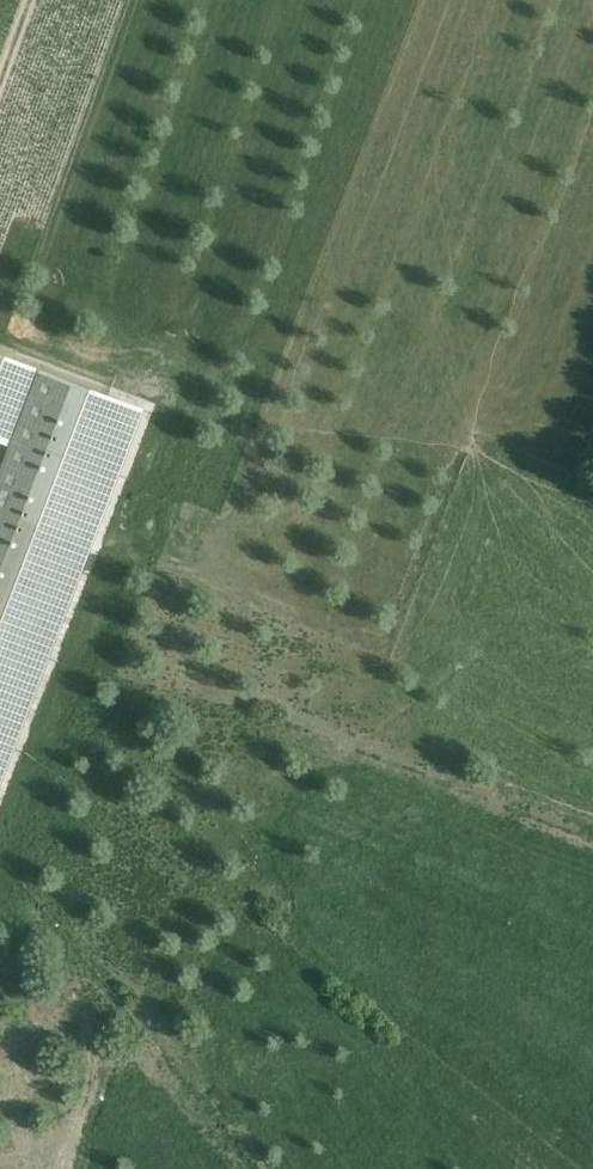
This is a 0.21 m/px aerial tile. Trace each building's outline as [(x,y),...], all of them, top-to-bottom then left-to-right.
[(10,446),(0,473),(0,779),(141,410),(0,356),(0,442),(10,446)]
